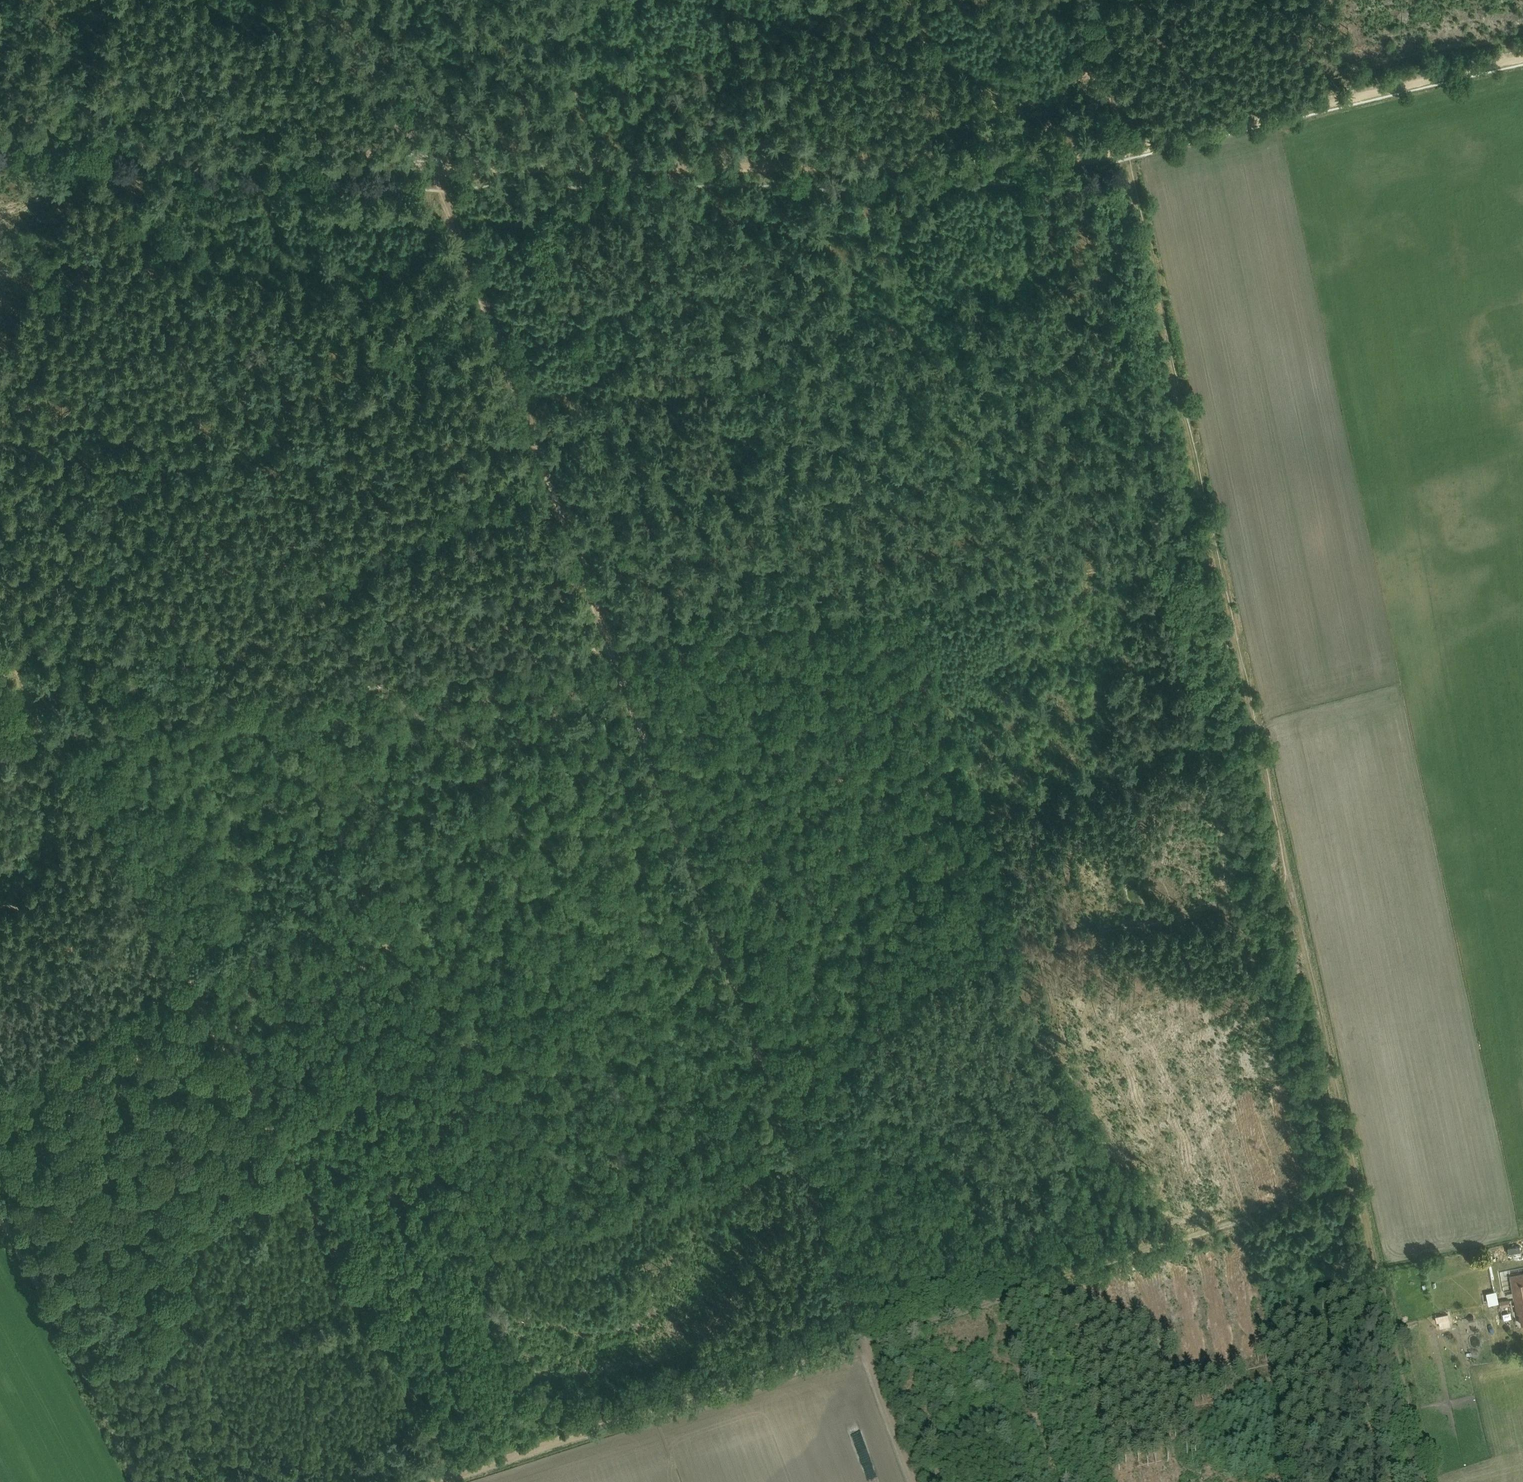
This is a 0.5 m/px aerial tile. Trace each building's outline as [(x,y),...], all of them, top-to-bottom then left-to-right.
[(1510,1277),(1516,1315),(1519,1314),(1521,1325),(1522,1324),(1522,1275),(1510,1277)] [(1440,1322),(1441,1327),(1450,1325),(1448,1314),(1436,1317),(1437,1322),(1440,1322)]
